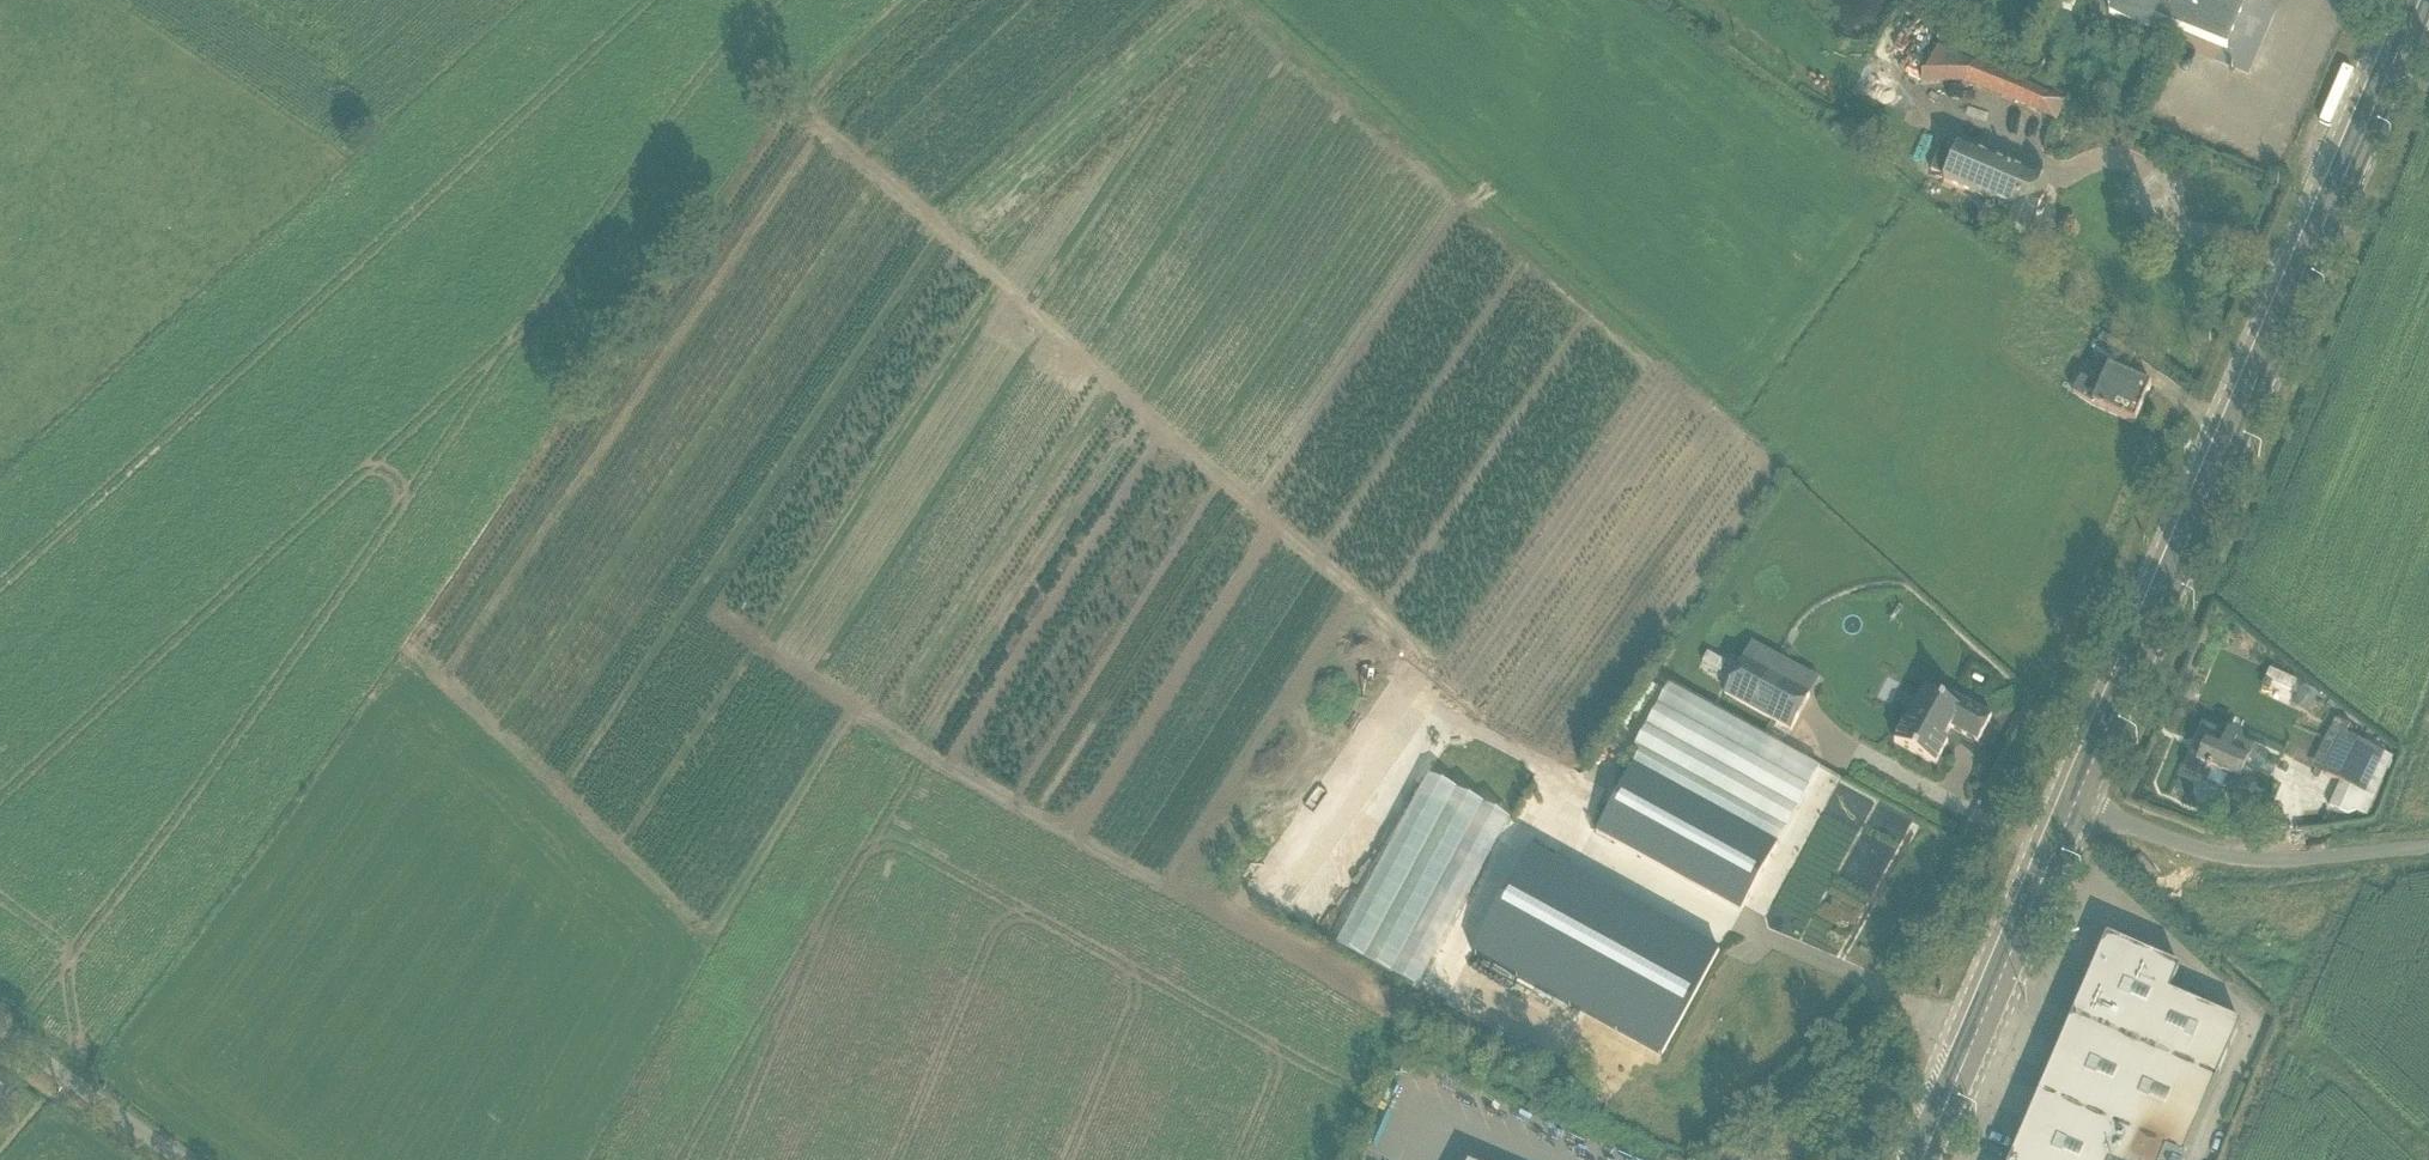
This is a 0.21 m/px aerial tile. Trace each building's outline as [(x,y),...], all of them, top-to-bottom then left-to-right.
[(2070,15),(2082,20),(2090,0),(2076,0),(2070,15)] [(2234,49),(2254,0),(2121,0),(2114,16),(2157,34),(2163,19),(2234,49)] [(1911,72),(1928,32),(1900,20),(1882,59),(1911,72)] [(1936,76),(2052,121),(2061,96),(1946,52),(1936,76)] [(2015,230),(2032,238),(2055,184),(1948,137),(1932,173),(2023,212),(2015,230)] [(2066,391),(2145,426),(2162,389),(2110,367),(2103,386),(2079,368),(2066,391)] [(1751,701),(1823,734),(1848,680),(1795,655),(1776,647),(1751,701)] [(1728,671),(1749,674),(1751,657),(1730,654),(1728,671)] [(1850,761),(1697,684),(1620,837),(1773,914),(1850,761)] [(2320,718),(2330,700),(2314,692),(2304,710),(2320,718)] [(1894,743),(1935,766),(1948,743),(1944,740),(1950,729),(1978,744),(1991,719),(1947,695),(1942,703),(1926,695),(1911,723),(1906,721),(1894,743)] [(2377,826),(2402,757),(2355,741),(2359,730),(2341,723),(2323,773),(2350,782),(2339,813),(2377,826)] [(2185,777),(2250,801),(2268,751),(2204,727),(2185,777)] [(1504,958),(1693,1056),(1730,983),(1631,932),(1642,909),(1627,901),(1635,886),(1561,847),(1504,958)] [(2189,972),(2117,940),(2080,1022),(2221,1086),(2247,1029),(2178,997),(2189,972)] [(2221,1086),(2080,1022),(2017,1159),(2188,1159),(2221,1086)]
